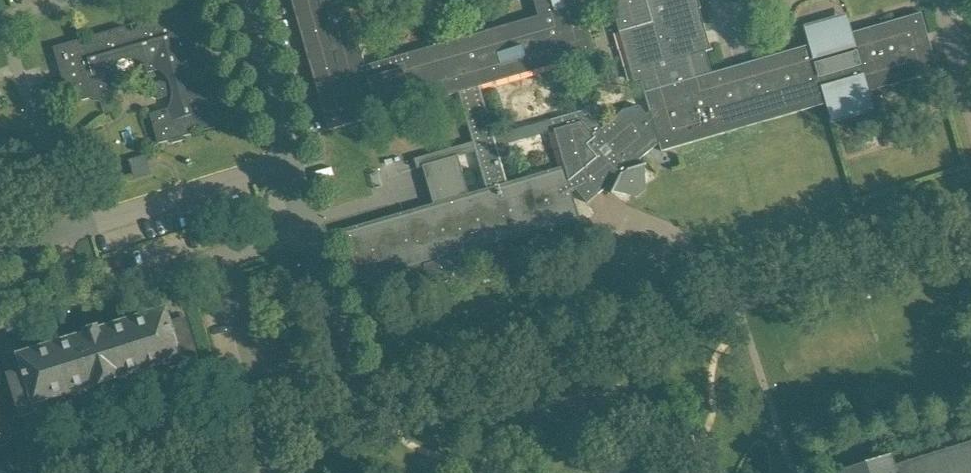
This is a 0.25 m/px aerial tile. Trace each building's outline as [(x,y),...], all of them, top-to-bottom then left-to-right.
[(459,92),(471,135),(492,128),(480,86),(596,53),(581,0),(535,0),(539,15),(441,44),(428,0),(418,0),(431,46),(366,65),(347,0),(292,0),(329,130),(459,92)] [(492,128),(471,135),(474,142),(415,159),(417,169),(423,167),(433,204),(341,230),(357,285),(425,265),(428,277),(433,275),(434,277),(436,280),(438,282),(440,283),(444,283),(446,283),(448,282),(450,281),(451,280),(453,277),(454,274),(455,272),(454,268),(458,267),(455,257),(482,249),(485,260),(488,259),(491,262),(492,264),(495,265),(498,266),(501,267),(505,266),(508,264),(510,262),(512,257),(512,256),(511,253),(515,252),(512,240),(581,221),(573,193),(576,190),(588,204),(608,187),(613,193),(637,198),(646,191),(645,166),(640,160),(660,144),(662,151),(827,104),(832,123),(875,111),(869,92),(939,72),(922,13),(852,33),(847,14),(804,26),(810,45),(712,73),(706,51),(711,50),(699,9),(702,8),(699,0),(610,0),(634,81),(641,79),(651,112),(647,115),(639,106),(624,110),(601,129),(585,110),(494,136),(492,128)] [(216,127),(203,82),(201,82),(200,82),(199,81),(197,80),(196,79),(196,78),(195,77),(195,75),(195,74),(195,73),(196,71),(197,70),(198,69),(199,68),(195,56),(199,54),(196,43),(192,44),(189,34),(188,34),(186,34),(185,33),(184,33),(182,32),(182,30),(181,29),(181,28),(181,26),(181,25),(182,23),(183,22),(184,21),(185,21),(182,10),(139,22),(139,23),(139,25),(139,26),(138,27),(137,28),(136,29),(135,30),(134,30),(132,30),(131,30),(130,29),(129,29),(128,28),(127,26),(127,25),(95,34),(96,35),(95,36),(95,38),(95,39),(94,40),(93,41),(91,41),(90,42),(89,42),(87,41),(86,41),(85,40),(84,39),(83,38),(83,37),(55,44),(60,62),(68,60),(72,74),(58,78),(62,93),(69,91),(72,102),(94,95),(95,96),(96,97),(97,98),(98,99),(99,99),(100,99),(102,99),(103,98),(104,98),(105,97),(105,96),(106,94),(106,93),(106,92),(112,90),(107,71),(101,73),(98,63),(109,55),(136,48),(148,48),(151,58),(146,60),(149,71),(160,68),(158,62),(168,59),(175,70),(179,80),(171,82),(163,80),(155,82),(160,98),(168,95),(173,89),(180,87),(183,97),(183,110),(172,113),(171,107),(152,113),(160,143),(173,139),(174,143),(185,140),(184,136),(193,134),(193,132),(193,131),(193,129),(194,128),(195,127),(196,126),(198,125),(199,125),(201,125),(202,126),(203,126),(204,127),(205,128),(206,130),(216,127)] [(135,179),(152,175),(146,156),(130,160),(135,179)] [(19,457),(30,437),(23,416),(38,411),(36,403),(181,358),(183,365),(200,360),(179,294),(163,300),(166,308),(100,329),(100,326),(85,331),(86,333),(21,354),(18,346),(1,351),(2,352),(0,352),(0,463),(19,457)] [(896,464),(893,454),(840,471),(841,472),(970,472),(970,440),(896,464)]
